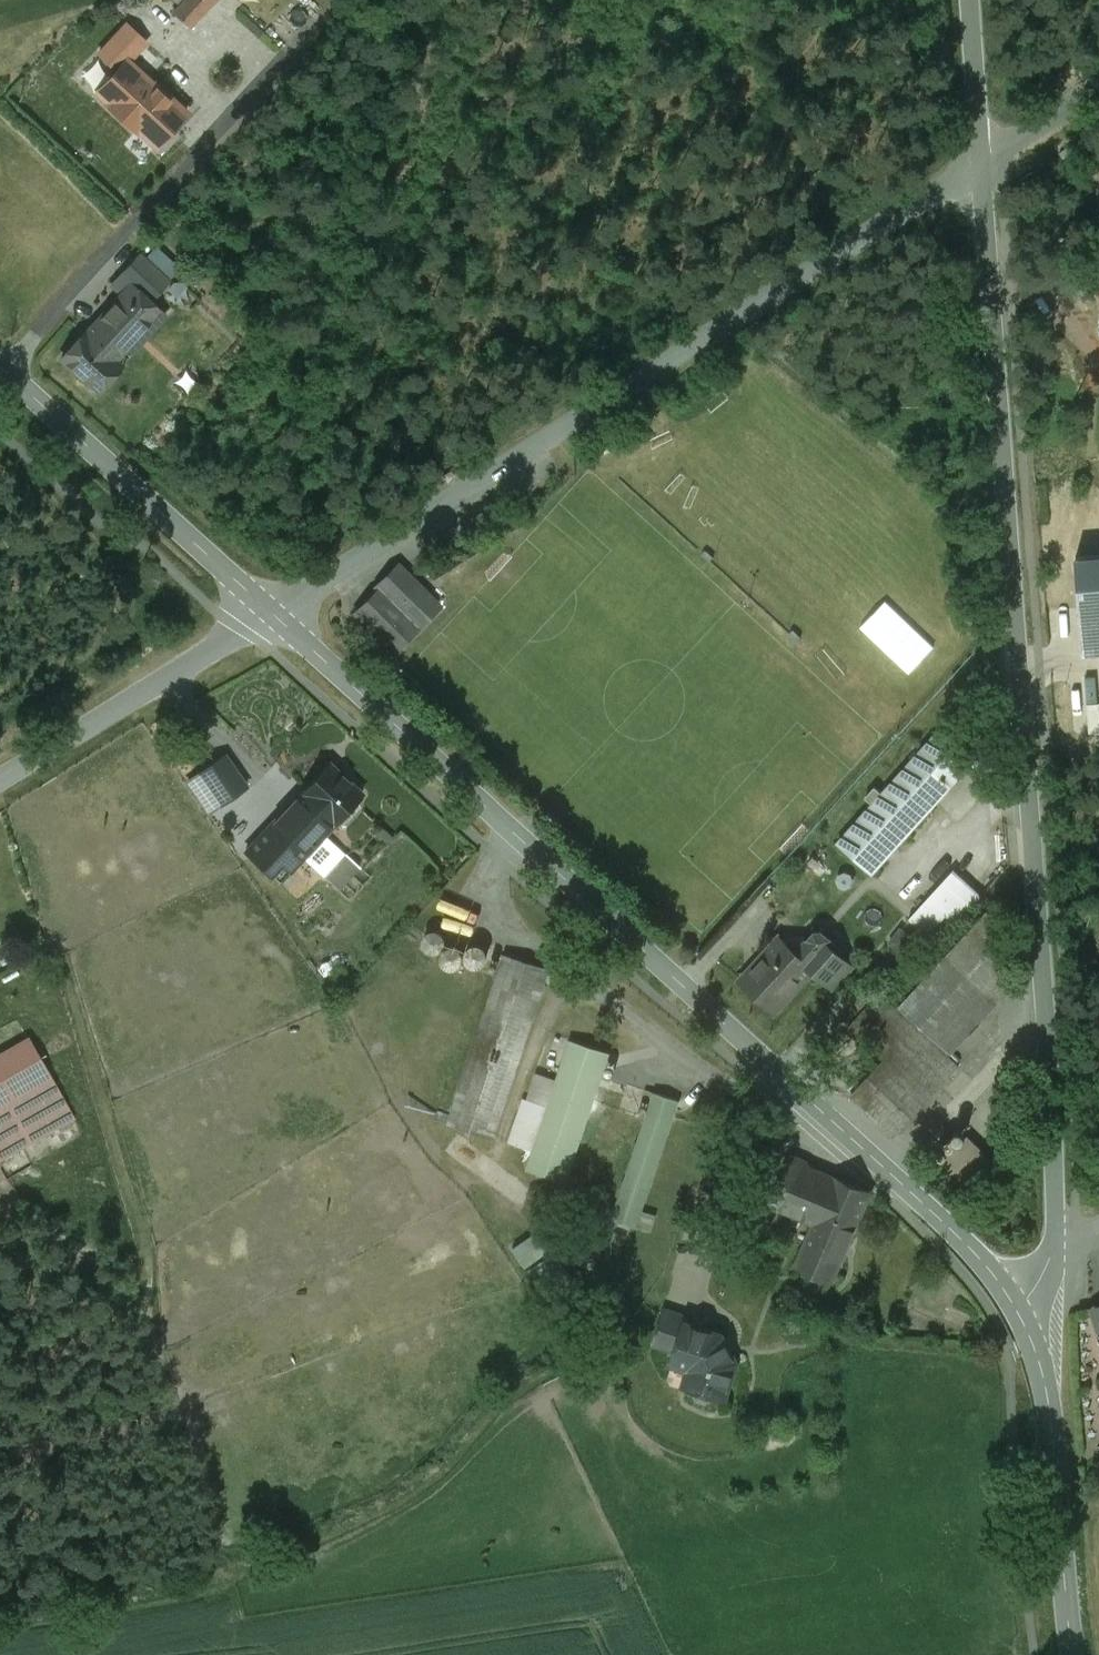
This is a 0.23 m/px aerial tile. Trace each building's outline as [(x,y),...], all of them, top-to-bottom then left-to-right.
[(217,0),(181,0),(170,13),(190,31),(217,0)] [(126,21),(96,54),(113,69),(127,54),(133,60),(149,43),(126,21)] [(153,84),(127,60),(98,91),(110,102),(108,104),(137,131),(139,129),(156,145),(186,113),(154,83),(153,84)] [(113,284),(123,294),(131,284),(149,265),(153,261),(141,251),(113,284)] [(149,265),(131,284),(151,303),(170,284),(149,265)] [(137,317),(151,303),(131,284),(123,294),(118,299),(137,317)] [(148,326),(137,317),(118,299),(61,357),(91,386),(148,326)] [(445,602),(403,558),(374,586),(378,590),(353,614),(392,654),(445,602)] [(874,875),(969,769),(932,736),(837,842),(874,875)] [(208,813),(249,785),(227,753),(186,781),(208,813)] [(302,857),(323,833),(361,794),(329,763),(302,794),(311,801),(285,831),(275,822),(248,851),(279,882),(302,857)] [(302,857),(311,862),(340,889),(360,865),(323,833),(302,857)] [(311,862),(302,857),(279,882),(287,889),(311,862)] [(914,912),(908,918),(928,936),(945,917),(954,925),(980,897),(953,873),(914,912)] [(988,911),(901,1007),(951,1055),(1016,985),(1005,975),(999,920),(988,911)] [(796,953),(776,935),(736,980),(774,1014),(807,977),(828,995),(851,969),(812,934),(796,953)] [(551,969),(507,953),(449,1123),(493,1139),(551,969)] [(898,1139),(963,1066),(951,1055),(882,993),(851,1028),(886,1059),(851,1098),(898,1139)] [(30,1036),(0,1053),(0,1159),(75,1117),(30,1036)] [(608,1053),(572,1041),(558,1081),(534,1152),(528,1168),(566,1181),(608,1053)] [(509,1144),(534,1152),(558,1081),(538,1074),(528,1102),(524,1100),(509,1144)] [(679,1102),(656,1094),(613,1220),(636,1228),(642,1211),(679,1102)] [(968,1180),(997,1152),(975,1130),(947,1159),(968,1180)] [(871,1193),(835,1178),(796,1268),(832,1283),(871,1193)] [(642,1211),(636,1228),(649,1232),(655,1215),(642,1211)] [(532,1266),(563,1245),(550,1226),(519,1247),(532,1266)] [(555,1254),(531,1270),(555,1305),(579,1288),(555,1254)] [(654,1346),(677,1354),(686,1323),(688,1323),(690,1317),(665,1309),(654,1346)] [(723,1335),(688,1323),(686,1323),(677,1354),(673,1364),(690,1370),(694,1376),(690,1387),(697,1389),(695,1394),(699,1399),(707,1401),(712,1399),(713,1394),(725,1398),(737,1363),(723,1335)]
